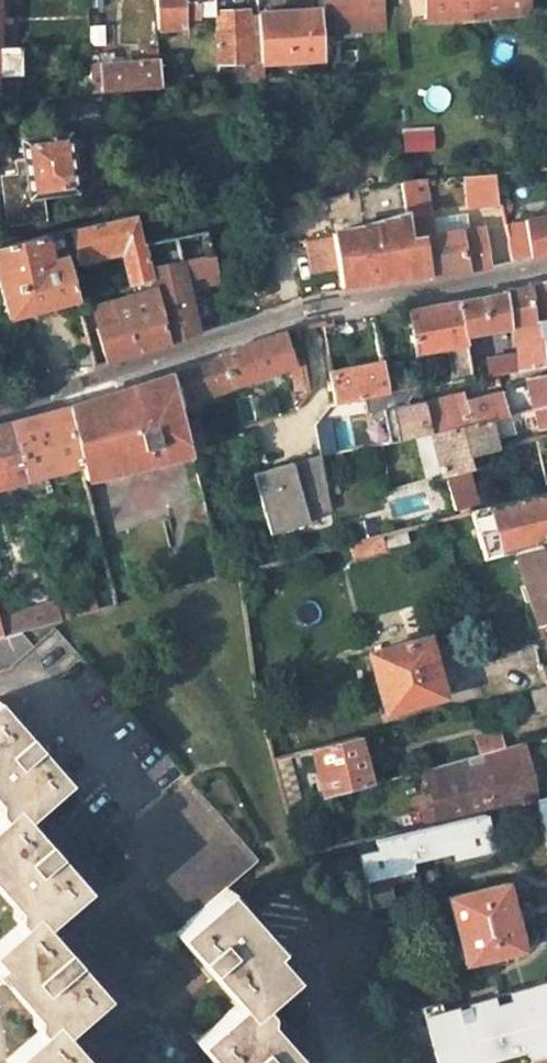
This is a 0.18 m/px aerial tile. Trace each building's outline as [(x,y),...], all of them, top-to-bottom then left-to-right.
[(158,25),(184,24),(184,6),(216,5),(216,0),(157,0),(158,25)] [(479,14),(478,0),(426,0),(428,19),(479,14)] [(530,10),(529,0),(478,0),(479,14),(530,10)] [(321,8),(257,11),(259,61),(324,56),(321,8)] [(234,9),(216,10),(217,62),(251,60),(250,25),(235,26),(234,9)] [(250,9),(234,9),(235,26),(250,25),(250,9)] [(1,47),(0,47),(0,69),(15,69),(16,46),(1,47)] [(100,50),(101,61),(90,62),(90,93),(159,88),(159,57),(122,59),(122,53),(114,54),(113,49),(100,50)] [(21,138),(26,172),(0,176),(6,224),(44,219),(40,195),(75,190),(67,132),(21,138)] [(477,175),(481,203),(503,200),(499,170),(477,175)] [(403,185),(408,218),(412,244),(425,242),(430,272),(431,278),(487,264),(491,263),(483,226),(432,239),(430,225),(426,182),(403,185)] [(154,269),(148,242),(141,211),(63,231),(69,252),(71,262),(125,249),(133,283),(156,279),(154,269)] [(525,216),(531,254),(546,251),(546,211),(525,216)] [(408,218),(331,236),(337,268),(341,287),(402,277),(430,272),(425,242),(412,244),(408,218)] [(211,259),(207,230),(148,242),(154,269),(210,259),(211,259)] [(71,262),(69,252),(52,256),(47,235),(0,246),(0,285),(8,318),(80,300),(71,262)] [(304,241),(310,273),(337,268),(331,236),(304,241)] [(215,283),(210,259),(154,269),(156,279),(159,291),(170,342),(182,338),(201,331),(192,288),(215,283)] [(530,282),(531,285),(542,366),(546,365),(546,281),(530,282)] [(483,295),(458,300),(463,333),(512,325),(517,354),(467,362),(469,381),(517,373),(517,370),(542,366),(531,285),(515,287),(503,288),(503,291),(483,295)] [(159,291),(96,307),(102,329),(97,331),(107,362),(138,352),(154,347),(170,342),(159,291)] [(469,381),(467,362),(463,333),(458,300),(408,310),(415,351),(444,346),(451,384),(469,381)] [(218,353),(219,357),(228,387),(290,365),(296,407),(308,405),(296,329),(252,342),(218,353)] [(95,362),(92,349),(84,353),(81,361),(83,366),(95,362)] [(190,368),(172,375),(179,404),(228,387),(219,357),(190,368)] [(332,403),(361,398),(386,394),(382,367),(381,362),(327,371),(332,403)] [(403,392),(400,365),(382,367),(386,394),(386,395),(403,392)] [(179,404),(172,375),(110,394),(68,407),(81,463),(84,477),(189,448),(183,424),(179,404)] [(528,379),(534,410),(546,407),(546,375),(528,379)] [(385,441),(425,434),(417,389),(403,392),(386,395),(386,394),(361,398),(364,413),(379,411),(385,441)] [(457,396),(420,404),(425,434),(427,434),(461,428),(506,417),(501,393),(458,403),(457,396)] [(36,415),(9,422),(22,479),(81,463),(68,407),(36,415)] [(534,410),(537,430),(546,428),(546,407),(534,410)] [(461,428),(427,434),(438,477),(443,475),(464,470),(469,469),(466,457),(492,450),(491,443),(513,437),(508,416),(506,417),(461,428)] [(203,447),(198,421),(183,424),(189,448),(189,450),(203,447)] [(22,479),(9,422),(0,424),(0,485),(22,479)] [(415,436),(426,480),(438,477),(427,434),(425,434),(415,436)] [(317,458),(251,472),(266,527),(326,514),(317,458)] [(443,475),(451,508),(473,503),(464,470),(443,475)] [(546,540),(546,492),(546,490),(469,510),(480,560),(508,551),(546,540)] [(396,529),(379,533),(383,550),(400,545),(396,529)] [(379,533),(347,541),(351,557),(383,550),(379,533)] [(508,551),(531,627),(546,623),(546,540),(508,551)] [(52,601),(57,620),(97,609),(92,590),(52,601)] [(1,634),(24,628),(57,620),(52,601),(0,615),(0,632),(1,634)] [(184,778),(48,626),(28,645),(24,628),(1,634),(0,635),(0,705),(65,779),(115,838),(184,778)] [(428,640),(369,655),(384,712),(442,697),(428,640)] [(544,686),(546,685),(546,667),(539,669),(538,669),(544,686)] [(544,686),(521,692),(528,715),(546,711),(546,685),(544,686)] [(9,973),(4,977),(19,995),(34,1013),(34,1023),(40,1031),(11,1057),(16,1062),(92,1062),(65,1032),(106,996),(44,924),(85,886),(25,815),(65,779),(0,705),(0,893),(13,907),(14,914),(19,920),(0,938),(0,963),(9,973)] [(468,738),(473,757),(498,750),(493,731),(468,738)] [(312,748),(325,796),(369,784),(357,736),(312,748)] [(473,757),(420,771),(421,779),(458,769),(459,772),(486,765),(485,763),(522,753),(520,745),(498,750),(473,757)] [(484,814),(525,805),(517,775),(527,772),(522,753),(485,763),(486,765),(459,772),(458,769),(421,779),(426,798),(438,795),(445,822),(484,814)] [(517,775),(525,805),(535,803),(527,772),(517,775)] [(184,778),(115,838),(187,922),(175,932),(237,1002),(195,1040),(215,1062),(292,1062),(291,1061),(296,1056),(279,1038),(264,1022),(263,1011),(259,1006),(288,980),(258,945),(265,939),(246,918),(232,901),(224,908),(215,896),(257,859),(184,778)] [(445,822),(438,795),(426,798),(434,825),(445,822)] [(422,827),(357,842),(369,910),(394,904),(387,874),(410,869),(408,861),(424,858),(423,856),(452,850),(453,858),(492,850),(484,814),(445,822),(434,825),(422,827)] [(446,898),(462,967),(523,953),(507,884),(446,898)] [(439,1062),(524,1062),(532,1061),(546,1056),(546,985),(426,1020),(439,1062)]
